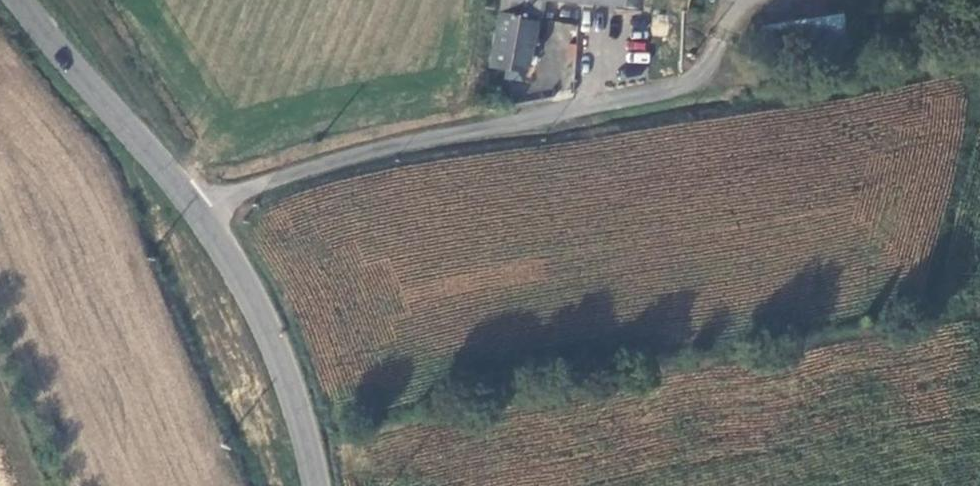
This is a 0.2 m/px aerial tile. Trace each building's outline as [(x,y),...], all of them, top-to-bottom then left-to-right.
[(539,0),(499,0),(495,17),(528,20),(537,21),(539,0)] [(838,12),(762,25),(767,55),(843,41),(838,12)] [(495,17),(490,69),(506,71),(505,79),(517,80),(518,72),(523,72),(528,20),(495,17)]
